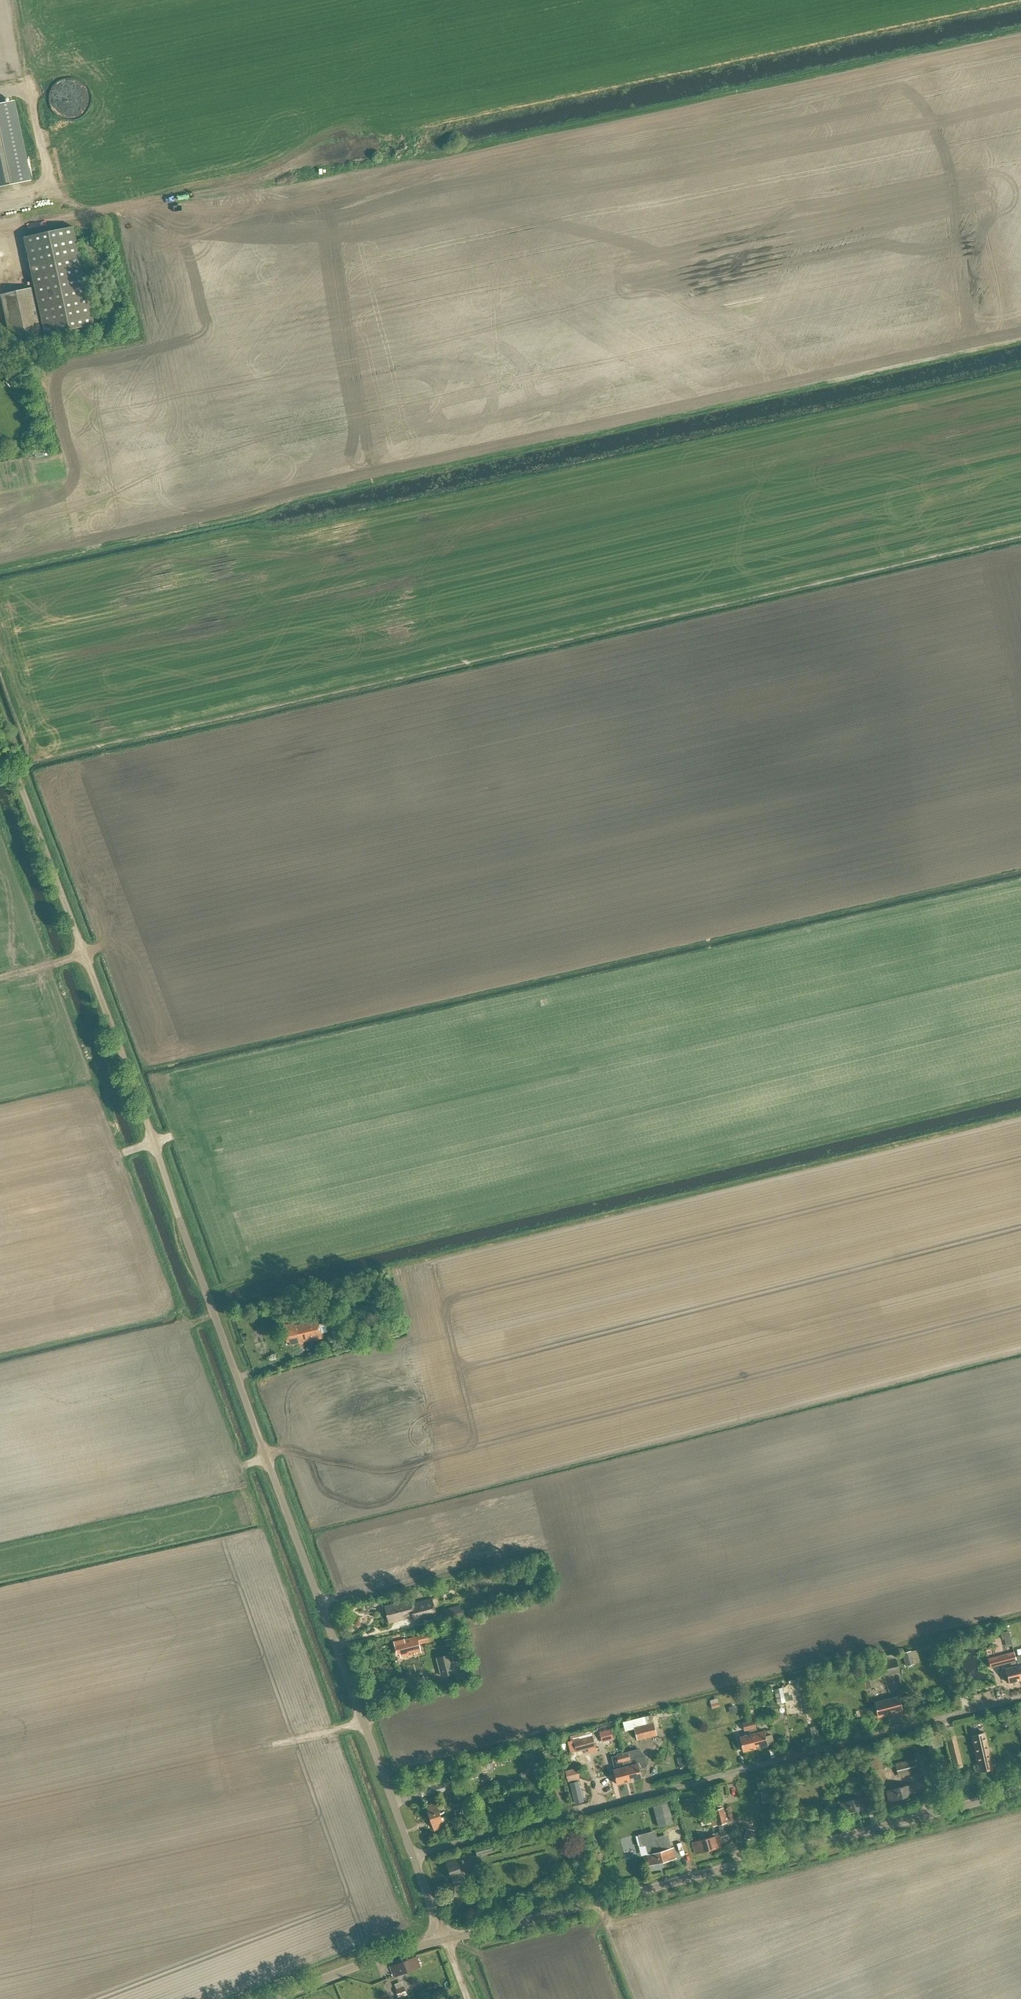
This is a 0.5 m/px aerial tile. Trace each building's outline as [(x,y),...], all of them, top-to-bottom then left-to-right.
[(74,81),(70,81),(65,81),(61,83),(58,85),(56,87),(53,90),(51,94),(50,98),(50,102),(50,107),(52,111),(54,114),(57,117),(59,119),(63,121),(67,122),(71,122),(73,122),(78,121),(81,119),(85,116),(88,113),(90,109),(91,105),(91,101),(90,96),(89,92),(88,90),(85,87),(82,84),(78,82),(74,81)] [(12,102),(0,105),(0,188),(30,182),(12,102)] [(30,240),(50,334),(96,325),(76,230),(30,240)] [(12,349),(43,342),(31,289),(1,295),(12,349)] [(289,1346),(322,1339),(318,1320),(295,1326),(295,1323),(282,1326),(286,1342),(288,1341),(289,1346)] [(411,1600),(385,1607),(386,1611),(385,1611),(389,1623),(413,1617),(414,1622),(436,1616),(432,1599),(413,1604),(411,1600)] [(491,1599),(479,1601),(480,1609),(492,1606),(491,1599)] [(479,1610),(478,1601),(469,1603),(471,1612),(479,1610)] [(461,1606),(443,1611),(446,1622),(464,1618),(461,1606)] [(1005,1631),(1007,1646),(1015,1644),(1013,1630),(1005,1631)] [(404,1640),(393,1642),(396,1655),(399,1654),(400,1658),(421,1653),(419,1645),(434,1641),(432,1633),(404,1640)] [(902,1653),(906,1666),(920,1663),(916,1650),(911,1652),(911,1651),(902,1653)] [(1017,1666),(1014,1654),(1014,1653),(988,1659),(990,1668),(1011,1663),(1012,1667),(1017,1666)] [(436,1658),(441,1677),(457,1673),(452,1654),(436,1658)] [(899,1673),(895,1660),(894,1655),(879,1658),(884,1676),(899,1673)] [(1008,1684),(1020,1680),(1017,1666),(1012,1667),(1005,1669),(1008,1684)] [(876,1695),(872,1680),(866,1681),(869,1697),(876,1695)] [(785,1702),(782,1688),(774,1689),(777,1704),(785,1702)] [(898,1696),(886,1700),(890,1714),(902,1711),(898,1696)] [(713,1699),(715,1707),(723,1706),(721,1697),(713,1699)] [(886,1700),(874,1703),(877,1717),(890,1714),(886,1700)] [(657,1735),(651,1714),(623,1722),(625,1731),(634,1728),(637,1740),(657,1735)] [(748,1722),(742,1724),(743,1731),(750,1729),(748,1722)] [(614,1739),(611,1728),(599,1731),(602,1741),(614,1739)] [(751,1734),(755,1749),(767,1746),(764,1731),(751,1734)] [(970,1735),(979,1773),(994,1769),(985,1732),(970,1735)] [(742,1752),(755,1749),(751,1734),(739,1738),(742,1752)] [(595,1747),(592,1736),(573,1741),(575,1752),(595,1747)] [(954,1769),(963,1767),(957,1745),(949,1747),(954,1769)] [(622,1754),(629,1781),(641,1778),(639,1769),(645,1767),(646,1765),(644,1756),(638,1750),(622,1754)] [(867,1752),(872,1772),(883,1769),(878,1750),(867,1752)] [(617,1785),(629,1781),(622,1754),(611,1757),(614,1770),(613,1770),(617,1785)] [(688,1765),(687,1755),(679,1756),(681,1766),(688,1765)] [(914,1759),(894,1764),(898,1777),(917,1772),(914,1759)] [(579,1778),(577,1768),(565,1771),(568,1781),(579,1778)] [(872,1787),(868,1773),(862,1775),(865,1789),(872,1787)] [(455,1775),(460,1798),(468,1796),(463,1774),(455,1775)] [(431,1788),(427,1776),(422,1777),(425,1790),(431,1788)] [(445,1791),(443,1783),(431,1787),(433,1795),(445,1791)] [(889,1802),(915,1795),(913,1784),(886,1791),(889,1802)] [(841,1815),(868,1807),(865,1797),(839,1804),(841,1815)] [(434,1832),(445,1828),(435,1803),(425,1806),(434,1832)] [(461,1809),(464,1819),(475,1815),(472,1807),(463,1810),(463,1809),(461,1809)] [(713,1826),(724,1823),(726,1822),(722,1807),(708,1811),(713,1826)] [(677,1828),(667,1831),(670,1842),(680,1839),(677,1828)] [(654,1833),(640,1836),(642,1845),(650,1843),(653,1853),(646,1855),(649,1866),(676,1859),(673,1848),(670,1849),(667,1837),(656,1840),(654,1833)] [(723,1846),(721,1837),(720,1835),(692,1843),(695,1854),(723,1846)] [(477,1856),(494,1851),(492,1843),(475,1848),(477,1856)] [(454,1885),(464,1881),(455,1855),(444,1859),(454,1885)] [(394,1977),(420,1967),(416,1957),(390,1967),(394,1977)] [(411,1993),(408,1984),(398,1987),(402,1997),(411,1993)]
